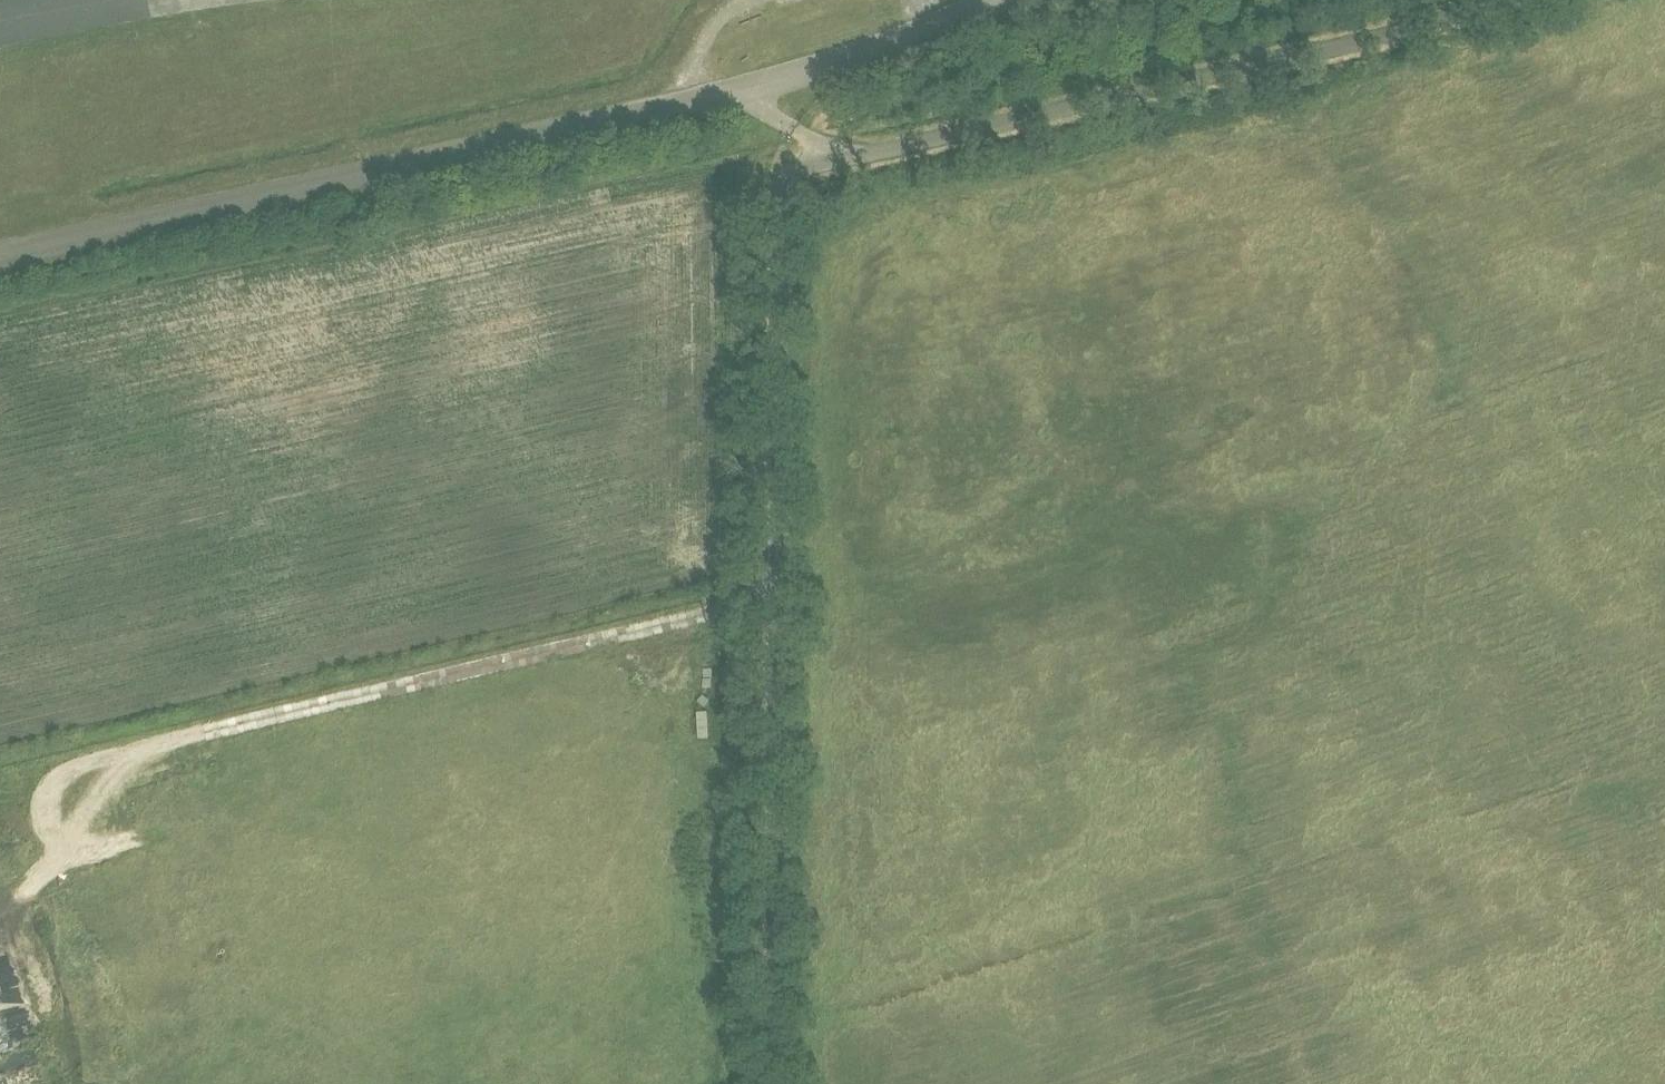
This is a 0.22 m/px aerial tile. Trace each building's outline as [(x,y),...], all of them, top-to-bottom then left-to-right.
[(1307,33),(1305,25),(1295,27),(1297,35),(1307,33)] [(754,156),(752,148),(743,150),(745,158),(754,156)]
